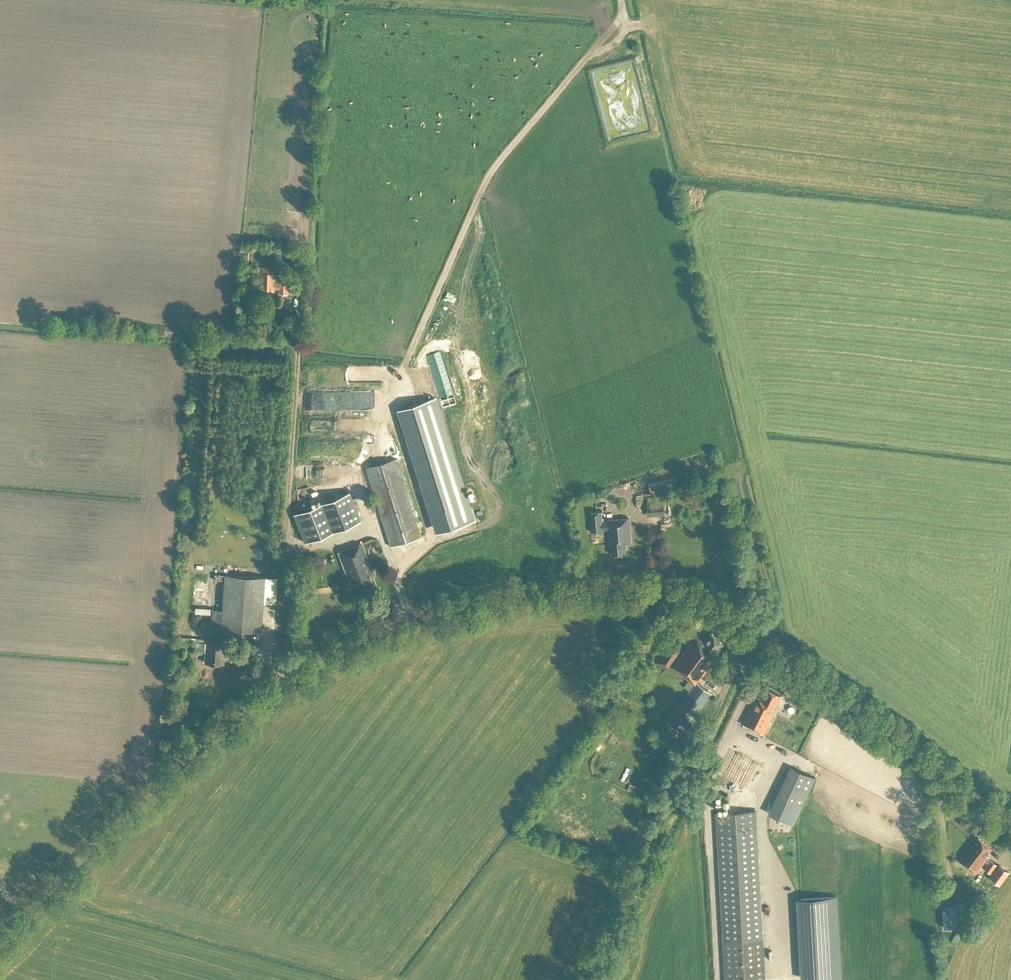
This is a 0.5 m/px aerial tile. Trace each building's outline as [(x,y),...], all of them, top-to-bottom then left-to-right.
[(241,266),(252,267),(253,251),(242,250),(241,266)] [(275,268),(259,267),(259,284),(262,285),(262,295),(270,296),(271,293),(274,293),(275,268)] [(250,321),(238,320),(237,332),(250,332),(250,321)] [(444,529),(473,520),(435,397),(405,406),(444,529)] [(396,457),(365,467),(390,546),(421,536),(396,457)] [(650,483),(652,490),(662,487),(661,480),(650,483)] [(293,513),(304,541),(360,519),(349,492),(293,513)] [(647,502),(648,516),(665,515),(664,495),(648,497),(648,502),(647,502)] [(604,518),(603,518),(602,510),(588,511),(590,531),(597,531),(598,542),(604,542),(603,531),(605,530),(605,529),(608,529),(609,534),(610,534),(611,540),(609,541),(609,544),(611,544),(612,553),(626,552),(625,541),(631,540),(629,518),(604,520),(604,518)] [(361,543),(338,552),(350,582),(351,581),(356,593),(376,585),(371,573),(373,573),(361,543)] [(261,630),(263,604),(276,604),(278,577),(224,574),(222,610),(221,628),(261,630)] [(212,609),(210,642),(206,641),(204,662),(224,663),(225,643),(221,642),(221,628),(222,610),(212,609)] [(201,625),(201,615),(192,615),(192,625),(201,625)] [(711,632),(704,641),(696,634),(673,665),(680,671),(679,672),(695,684),(667,720),(682,732),(712,693),(698,682),(720,653),(718,651),(725,643),(711,632)] [(660,665),(666,669),(681,649),(669,640),(653,664),(658,668),(660,665)] [(771,716),(781,695),(768,689),(763,699),(756,695),(742,722),(764,734),(773,716),(771,716)] [(731,749),(719,773),(742,784),(754,760),(731,749)] [(815,777),(791,766),(769,813),(793,824),(815,777)] [(637,786),(630,783),(627,790),(634,793),(637,786)] [(716,812),(725,979),(766,979),(756,810),(716,812)] [(976,873),(987,857),(986,856),(992,847),(978,837),(972,846),(970,844),(958,859),(976,873)] [(991,871),(995,865),(990,862),(986,867),(991,871)] [(1010,871),(999,863),(990,877),(1000,884),(1010,871)] [(960,901),(965,894),(954,886),(949,892),(960,901)] [(837,895),(802,897),(806,977),(841,976),(837,895)] [(957,902),(943,903),(944,927),(958,926),(957,902)]
